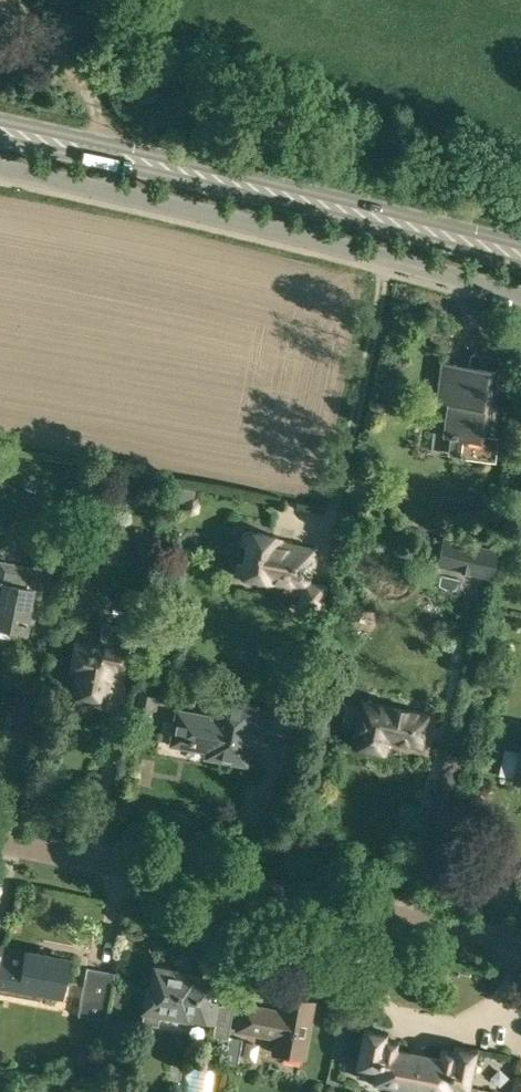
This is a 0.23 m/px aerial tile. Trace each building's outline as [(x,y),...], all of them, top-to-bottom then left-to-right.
[(469,357),(469,365),(440,361),(435,400),(446,402),(442,435),(449,436),(447,453),(494,460),(497,436),(488,434),(494,387),(510,390),(514,361),(498,359),(499,355),(474,352),(472,353),(471,354),(470,355),(469,356),(469,357)] [(174,487),(172,499),(192,503),(194,491),(174,487)] [(283,591),(298,594),(296,606),(322,611),(327,582),(308,578),(313,547),(278,540),(278,537),(272,535),(272,534),(250,530),(250,531),(243,531),(241,542),(247,546),(245,560),(238,561),(236,572),(242,575),(242,576),(284,583),(283,591)] [(466,540),(442,535),(438,559),(484,568),(489,543),(467,538),(467,540),(466,539),(466,540)] [(44,539),(37,576),(58,580),(65,543),(44,539)] [(156,545),(142,542),(139,557),(154,560),(156,545)] [(1,584),(0,590),(0,626),(23,631),(32,587),(34,587),(38,566),(0,559),(0,584),(1,584)] [(101,621),(98,640),(97,645),(75,641),(70,670),(77,671),(74,691),(76,692),(76,695),(78,698),(80,700),(81,701),(82,701),(88,700),(90,699),(91,698),(91,694),(105,696),(108,675),(110,673),(112,665),(120,667),(124,644),(123,644),(126,625),(101,621)] [(151,713),(153,701),(164,703),(166,690),(141,686),(136,710),(151,713)] [(303,702),(268,696),(266,708),(255,706),(256,705),(216,698),(212,715),(176,709),(171,736),(207,742),(205,756),(245,763),(251,727),(262,729),(262,727),(297,733),(303,702)] [(421,745),(427,713),(360,700),(352,745),(384,751),(386,739),(421,745)] [(513,776),(512,780),(516,782),(520,783),(520,735),(518,750),(504,747),(499,773),(513,776)] [(40,999),(42,990),(60,994),(67,958),(1,945),(0,949),(0,951),(0,991),(40,999)] [(205,1017),(215,1019),(212,1035),(227,1038),(233,1005),(218,1003),(218,1001),(207,999),(211,977),(194,974),(194,972),(154,965),(151,984),(147,983),(140,1021),(157,1023),(159,1011),(187,1016),(205,1019),(205,1017)] [(114,971),(86,966),(77,1014),(103,1019),(110,981),(112,982),(114,971)] [(123,1001),(126,987),(116,985),(114,1000),(123,1001)] [(272,1051),(302,1056),(313,1000),(283,995),(280,1009),(240,1002),(235,1029),(275,1036),(272,1051)] [(357,1065),(355,1077),(437,1091),(475,1091),(476,1087),(468,1085),(475,1048),(454,1044),(453,1049),(441,1047),(440,1055),(395,1047),(396,1039),(385,1037),(386,1031),(364,1027),(357,1065)] [(240,1035),(230,1034),(227,1052),(236,1054),(240,1035)] [(515,1073),(511,1091),(520,1091),(520,1073),(515,1073)]
